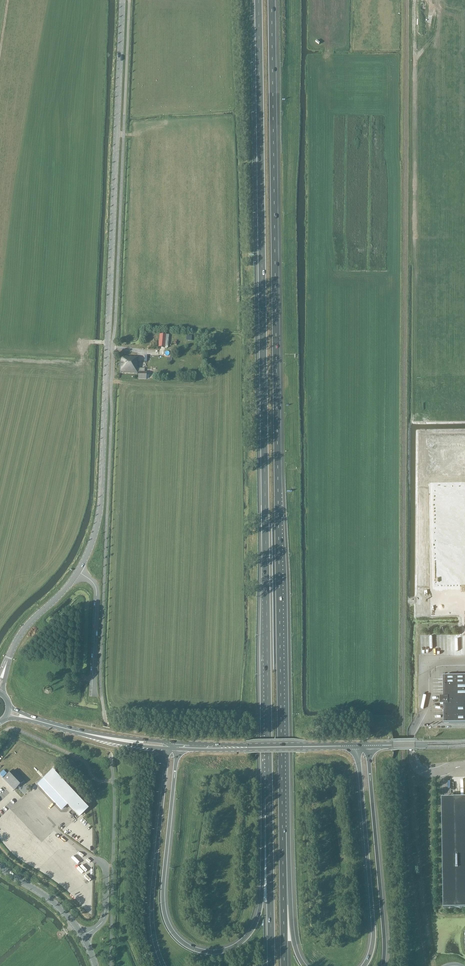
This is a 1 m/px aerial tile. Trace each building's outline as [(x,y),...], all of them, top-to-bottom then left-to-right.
[(160,335),(159,347),(167,347),(168,335),(160,335)] [(120,373),(137,374),(138,363),(137,362),(137,357),(121,356),(120,373)] [(444,691),(463,691),(463,708),(464,708),(464,676),(443,676),(444,691)] [(463,708),(463,691),(444,691),(444,697),(441,697),(441,704),(444,704),(444,723),(464,723),(464,708),(463,708)] [(4,779),(4,780),(7,783),(14,790),(17,787),(21,784),(24,781),(13,770),(4,779)] [(81,815),(87,809),(75,796),(77,795),(55,771),(53,772),(45,779),(51,786),(45,791),(62,809),(68,804),(79,816),(81,815)] [(442,798),(444,908),(464,908),(464,798),(442,798)]
